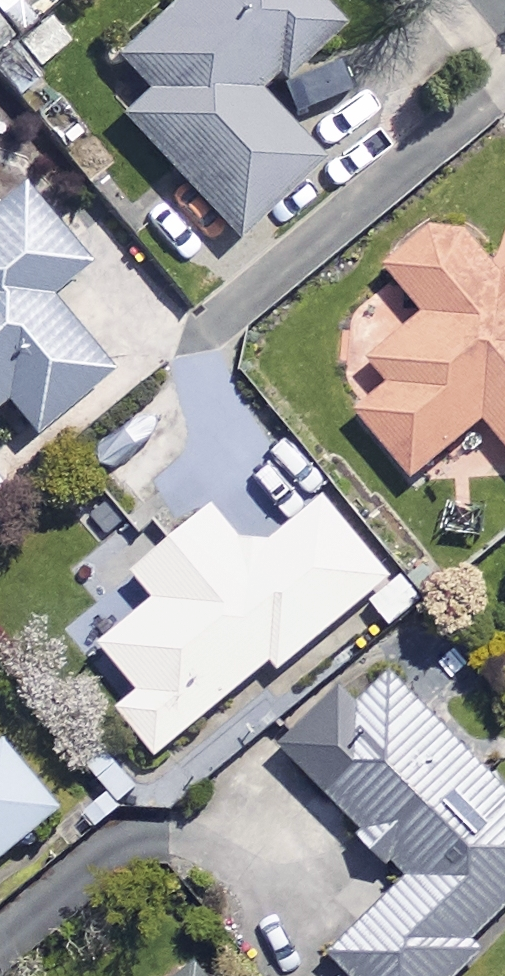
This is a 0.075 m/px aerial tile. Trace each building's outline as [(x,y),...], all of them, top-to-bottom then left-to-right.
[(313,0),(182,0),(120,58),(151,91),(124,116),(184,180),(158,205),(197,246),(220,225),(234,240),(317,162),(261,101),(339,28),(313,0)] [(378,140),(357,116),(313,154),(333,178),(378,140)] [(19,187),(0,204),(0,402),(1,401),(34,439),(108,376),(44,302),(86,266),(19,187)] [(452,216),(390,269),(428,314),(372,361),(390,381),(353,412),(413,484),(489,421),(504,441),(504,279),(452,216)] [(391,582),(325,503),(255,560),(217,514),(138,579),(158,603),(103,649),(141,695),(119,713),(157,760),(273,664),(281,673),(391,582)] [(335,963),(348,975),(463,975),(481,959),(468,947),(504,911),(504,798),(387,676),(358,703),(348,692),(281,756),(410,889),(335,963)] [(60,815),(7,748),(0,753),(0,862),(60,815)]
